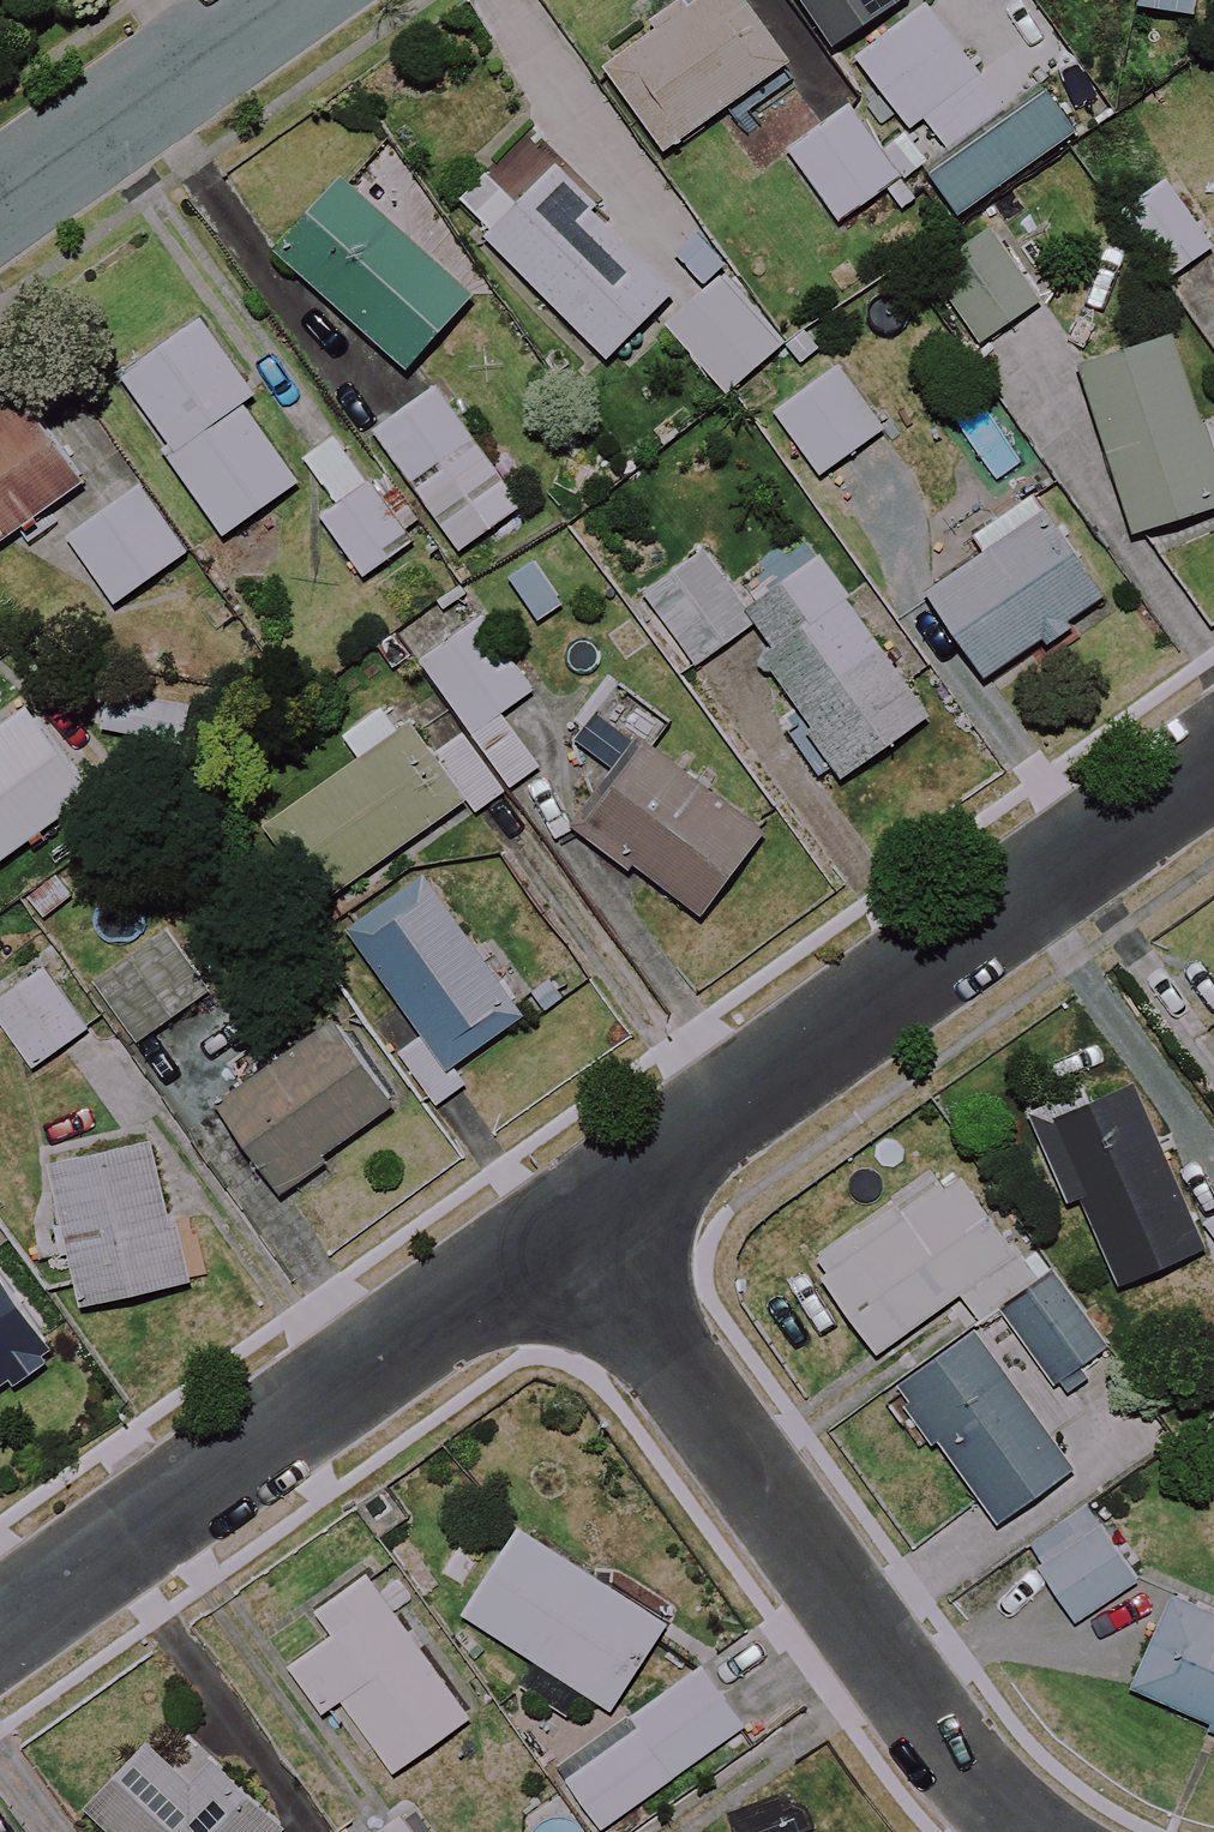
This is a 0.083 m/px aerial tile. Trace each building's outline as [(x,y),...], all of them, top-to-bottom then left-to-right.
[(741,0),(696,0),(600,71),(663,155),(788,63),(741,0)] [(841,46),(900,4),(897,0),(808,0),(841,46)] [(1134,33),(1194,37),(1196,0),(1135,0),(1134,33)] [(1002,109),(923,7),(855,60),(934,162),(1002,109)] [(897,180),(845,109),(786,153),(838,223),(897,180)] [(486,171),(519,205),(485,237),(605,360),(672,295),(553,171),(520,137),(486,171)] [(1213,248),(1162,178),(1119,210),(1169,279),(1213,248)] [(478,297),(341,180),(270,264),(407,380),(478,297)] [(1036,304),(988,230),(927,270),(975,344),(1036,304)] [(786,341),(722,270),(662,324),(726,395),(786,341)] [(253,397),(202,322),(116,380),(222,537),(298,486),(243,403),(253,397)] [(1166,335),(1073,366),(1129,536),(1213,508),(1213,479),(1166,335)] [(882,431),(837,368),(773,414),(818,477),(882,431)] [(433,390),(373,435),(462,552),(522,506),(433,390)] [(20,398),(0,413),(0,543),(83,482),(20,398)] [(413,545),(341,434),(304,458),(336,507),(320,517),(361,579),(413,545)] [(185,555),(137,488),(65,540),(113,607),(185,555)] [(1099,605),(1033,498),(974,535),(987,556),(915,600),(968,686),(1099,605)] [(932,720),(809,542),(736,592),(708,552),(632,603),(680,673),(749,626),(810,714),(795,724),(838,785),(932,720)] [(470,732),(513,790),(542,769),(504,714),(534,692),(478,614),(416,658),(470,732)] [(671,723),(645,703),(621,734),(632,742),(569,823),(694,921),(759,838),(649,752),(671,723)] [(461,805),(389,704),(343,736),(360,761),(268,826),(322,903),(461,805)] [(27,710),(0,732),(0,863),(92,789),(27,710)] [(522,1016),(422,877),(349,929),(423,1032),(396,1051),(435,1106),(465,1084),(452,1066),(522,1016)] [(206,993),(162,928),(85,981),(129,1045),(206,993)] [(40,965),(0,994),(0,1024),(32,1069),(87,1030),(40,965)] [(390,1104),(321,1017),(213,1103),(282,1190),(390,1104)] [(1205,1248),(1132,1082),(1032,1126),(1065,1201),(1077,1196),(1117,1287),(1205,1248)] [(187,1280),(144,1128),(45,1156),(88,1308),(187,1280)] [(1018,1256),(960,1168),(816,1262),(874,1351),(1018,1256)] [(1204,1222),(1213,1236),(1213,1215),(1204,1222)] [(1074,1470),(1075,1417),(1062,1399),(1093,1378),(1083,1363),(1106,1346),(1052,1270),(998,1309),(1028,1352),(1002,1370),(975,1331),(886,1393),(924,1446),(937,1437),(997,1523),(1074,1470)] [(0,1281),(0,1386),(48,1354),(0,1281)] [(667,1622),(517,1526),(462,1613),(612,1709),(667,1622)] [(1139,1581),(1103,1527),(1039,1569),(1075,1623),(1139,1581)] [(470,1718),(368,1576),(317,1612),(333,1634),(290,1666),(323,1712),(341,1700),(394,1773),(470,1718)] [(1165,1587),(1142,1642),(1115,1631),(1097,1673),(1213,1724),(1213,1608),(1165,1587)] [(743,1727),(701,1668),(632,1718),(639,1728),(567,1779),(603,1828),(743,1727)] [(167,1717),(83,1806),(110,1831),(279,1831),(283,1827),(167,1717)] [(794,1817),(756,1831),(800,1831),(794,1817)] [(404,1821),(389,1831),(411,1831),(404,1821)]
